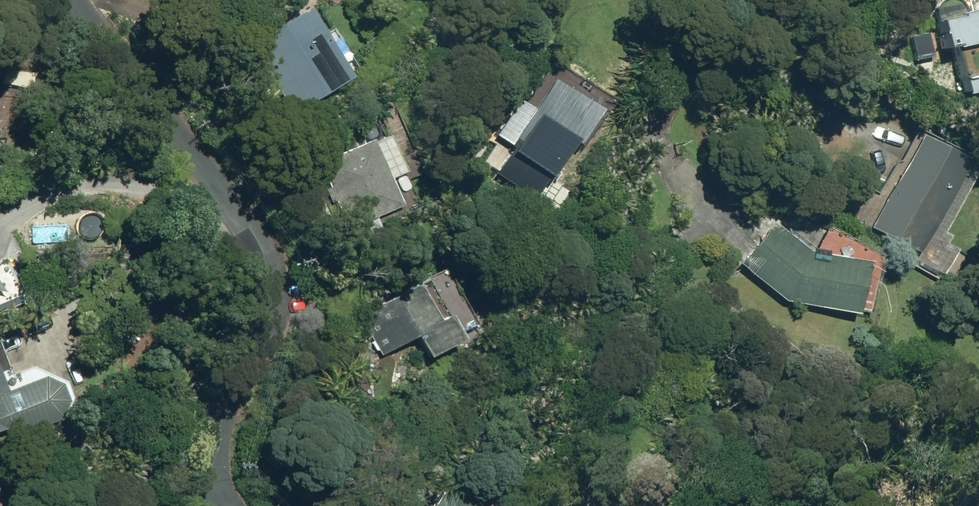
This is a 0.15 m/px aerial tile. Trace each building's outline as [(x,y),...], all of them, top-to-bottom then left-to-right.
[(973,90),(978,89),(978,7),(971,8),(970,5),(967,1),(966,0),(944,0),(940,3),(939,8),(938,11),(938,16),(940,20),(946,49),(959,45),(968,77),(970,76),(973,90)] [(247,44),(288,114),(355,75),(314,4),(247,44)] [(581,145),(604,109),(600,107),(602,103),(557,76),(496,169),(539,198),(576,142),(581,145)] [(875,225),(925,252),(976,156),(927,130),(875,225)] [(348,151),(379,219),(407,206),(393,175),(409,168),(391,131),(348,151)] [(790,300),(863,313),(874,260),(815,251),(776,221),(742,263),(790,300)] [(420,335),(433,356),(466,336),(453,314),(445,319),(423,280),(358,317),(380,358),(420,335)] [(10,427),(14,437),(62,419),(72,402),(65,383),(46,375),(9,390),(0,366),(0,430),(10,427)] [(451,485),(437,505),(486,505),(451,485)]
